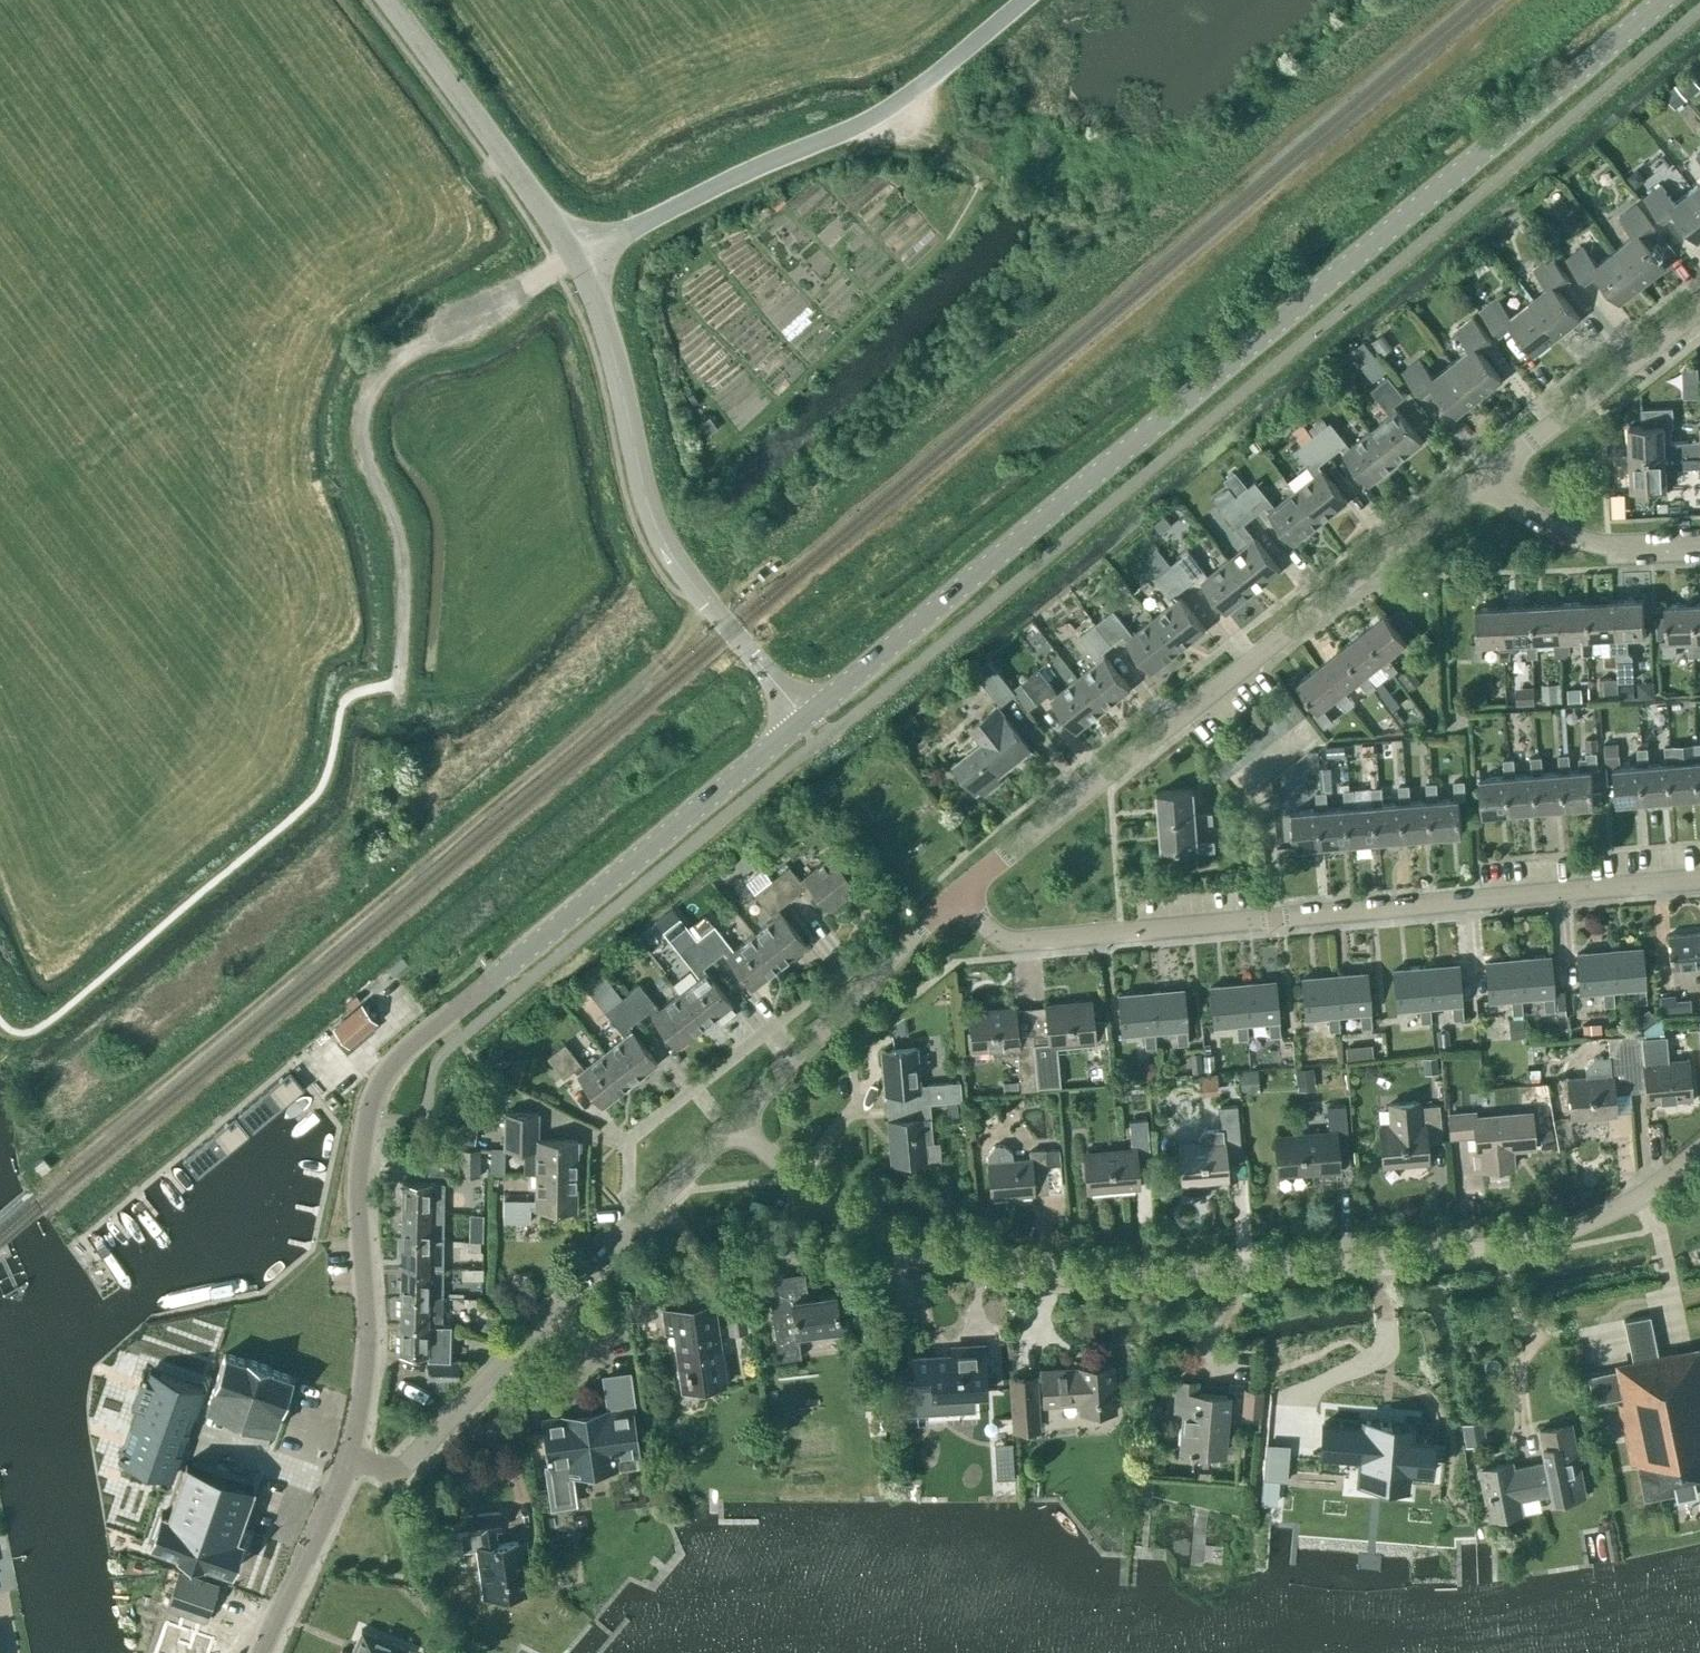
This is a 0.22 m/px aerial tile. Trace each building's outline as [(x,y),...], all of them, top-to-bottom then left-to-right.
[(1685,78),(1675,85),(1680,92),(1686,100),(1696,92),(1685,78)] [(1673,87),(1664,94),(1670,102),(1675,108),(1686,100),(1680,92),(1675,85),(1673,87)] [(1638,168),(1627,177),(1636,188),(1647,179),(1638,168)] [(1698,241),(1699,239),(1699,197),(1693,188),(1675,202),(1661,185),(1644,199),(1663,223),(1675,213),(1698,241)] [(1644,238),(1656,228),(1637,204),(1620,218),(1633,235),(1615,250),(1643,285),(1666,266),(1644,238)] [(1598,274),(1620,302),(1643,285),(1615,250),(1598,263),(1584,246),(1567,259),(1585,283),(1598,274)] [(1533,269),(1547,287),(1529,301),(1557,336),(1580,318),(1557,289),(1570,280),(1551,256),(1533,269)] [(1512,326),(1534,354),(1557,336),(1529,301),(1512,315),(1498,298),(1481,311),(1500,335),(1512,326)] [(1452,362),(1479,397),(1502,379),(1480,351),(1492,341),(1473,317),(1456,331),(1470,348),(1452,362)] [(1383,334),(1371,342),(1381,356),(1393,348),(1383,334)] [(1367,361),(1366,371),(1373,380),(1386,370),(1375,355),(1367,361)] [(1456,415),(1479,397),(1452,362),(1434,377),(1420,359),(1403,373),(1421,397),(1434,387),(1456,415)] [(1371,390),(1391,415),(1370,431),(1396,463),(1423,442),(1398,409),(1397,410),(1394,405),(1405,397),(1389,376),(1371,390)] [(1696,385),(1683,386),(1683,397),(1699,397),(1699,385),(1696,385)] [(1672,442),(1671,428),(1674,428),(1673,408),(1642,409),(1642,426),(1629,427),(1631,457),(1699,454),(1699,441),(1672,442)] [(1323,418),(1309,429),(1314,435),(1327,425),(1328,424),(1323,418)] [(1344,452),(1369,484),(1396,463),(1370,431),(1351,447),(1331,422),(1328,424),(1327,425),(1314,435),(1313,436),(1329,456),(1340,448),(1344,452)] [(1303,424),(1292,432),(1302,445),(1310,438),(1313,436),(1303,424)] [(1296,449),(1316,474),(1295,490),(1321,522),(1348,501),(1322,469),(1319,465),(1329,456),(1313,436),(1310,438),(1302,445),(1296,449)] [(1631,457),(1632,488),(1667,486),(1666,469),(1699,468),(1699,454),(1631,457)] [(1268,511),(1294,544),(1321,522),(1295,490),(1275,506),(1256,481),(1237,495),(1254,516),(1265,507),(1269,511),(1268,511)] [(1671,483),(1671,491),(1685,490),(1684,483),(1671,483)] [(1221,508),(1248,543),(1228,559),(1254,591),(1281,570),(1256,538),(1255,538),(1244,524),(1254,516),(1237,495),(1221,508)] [(1177,593),(1187,585),(1171,564),(1171,565),(1158,548),(1153,552),(1152,572),(1155,577),(1154,578),(1173,603),(1153,619),(1179,651),(1206,629),(1177,593)] [(1208,575),(1188,551),(1171,564),(1187,585),(1198,576),(1201,581),(1227,613),(1254,591),(1228,559),(1208,575)] [(1645,635),(1643,599),(1615,600),(1616,636),(1609,637),(1610,653),(1616,653),(1617,678),(1617,680),(1633,680),(1632,655),(1628,651),(1627,636),(1645,635)] [(1587,602),(1589,638),(1582,638),(1583,655),(1593,654),(1592,638),(1609,637),(1616,636),(1615,600),(1587,602)] [(1569,639),(1582,638),(1589,638),(1587,602),(1559,603),(1561,639),(1554,640),(1555,656),(1565,656),(1570,652),(1569,639)] [(1561,639),(1559,603),(1532,605),(1534,641),(1527,641),(1527,658),(1538,657),(1537,641),(1554,640),(1561,639)] [(1688,639),(1695,639),(1693,603),(1665,605),(1667,640),(1660,640),(1661,658),(1672,657),(1676,653),(1675,640),(1688,639)] [(1693,603),(1695,639),(1688,639),(1689,656),(1699,656),(1699,655),(1699,603),(1693,603)] [(1534,641),(1532,605),(1504,606),(1506,642),(1499,643),(1500,659),(1510,659),(1510,650),(1514,649),(1517,646),(1516,642),(1527,641),(1534,641)] [(1499,643),(1506,642),(1504,606),(1476,608),(1478,643),(1471,643),(1472,661),(1482,660),(1481,644),(1499,643)] [(1133,634),(1113,610),(1096,623),(1112,644),(1123,636),(1126,640),(1151,672),(1179,651),(1153,619),(1133,634)] [(1379,663),(1390,676),(1398,670),(1387,657),(1407,641),(1385,613),(1361,632),(1383,660),(1379,663)] [(1131,688),(1102,652),(1112,644),(1096,623),(1079,637),(1098,662),(1078,678),(1104,710),(1131,688)] [(1379,663),(1383,660),(1361,632),(1340,648),(1362,677),(1358,680),(1368,693),(1376,687),(1366,674),(1379,663)] [(1358,680),(1362,677),(1340,648),(1318,666),(1340,694),(1336,697),(1346,710),(1354,704),(1344,691),(1358,680)] [(1336,697),(1340,694),(1318,666),(1297,682),(1318,710),(1313,714),(1324,728),(1332,721),(1322,708),(1336,697)] [(1398,676),(1409,690),(1420,682),(1409,667),(1398,676)] [(1016,693),(1013,689),(996,668),(981,680),(1001,705),(1016,693)] [(1058,694),(1039,669),(1013,689),(1016,693),(1029,710),(1048,695),(1076,731),(1104,710),(1078,678),(1058,694)] [(1615,678),(1602,679),(1603,696),(1618,695),(1617,680),(1617,678),(1615,678)] [(1555,683),(1541,684),(1543,703),(1557,702),(1555,683)] [(1619,698),(1634,698),(1633,683),(1618,684),(1619,698)] [(1516,704),(1534,704),(1533,687),(1516,688),(1516,704)] [(1380,694),(1379,695),(1391,711),(1399,705),(1387,688),(1380,693),(1380,694)] [(1569,701),(1582,700),(1582,690),(1568,690),(1569,701)] [(1306,715),(1289,694),(1279,702),(1296,723),(1306,715)] [(1286,731),(1296,723),(1279,702),(1269,710),(1286,731)] [(1420,718),(1413,703),(1398,710),(1405,725),(1420,718)] [(955,764),(977,792),(1031,749),(997,707),(973,726),(985,741),(955,764)] [(1275,739),(1286,731),(1269,710),(1259,718),(1275,739)] [(1259,718),(1249,726),(1265,747),(1275,739),(1259,718)] [(1255,755),(1265,747),(1249,726),(1238,734),(1255,755)] [(1255,755),(1238,734),(1228,742),(1245,763),(1255,755)] [(1632,735),(1633,748),(1642,747),(1641,734),(1632,735)] [(1596,738),(1584,738),(1585,748),(1585,752),(1587,752),(1597,751),(1598,751),(1597,737),(1596,738)] [(1235,771),(1245,763),(1228,742),(1218,750),(1235,771)] [(1699,759),(1699,743),(1675,745),(1677,761),(1670,762),(1673,798),(1699,796),(1699,787),(1698,760),(1699,759)] [(1666,762),(1649,764),(1642,764),(1645,800),(1673,798),(1670,762),(1677,761),(1675,745),(1665,746),(1666,762)] [(1614,767),(1617,803),(1645,800),(1642,764),(1649,764),(1648,747),(1637,748),(1639,765),(1614,767)] [(1208,758),(1224,779),(1235,771),(1218,750),(1208,758)] [(1588,769),(1571,770),(1564,771),(1566,807),(1594,804),(1593,791),(1601,791),(1600,769),(1598,769),(1597,751),(1587,752),(1588,769)] [(1566,807),(1564,771),(1571,770),(1569,754),(1559,754),(1560,771),(1543,772),(1536,773),(1539,809),(1566,807)] [(1604,766),(1614,765),(1613,755),(1604,756),(1604,766)] [(1539,809),(1536,773),(1543,772),(1541,756),(1531,757),(1532,773),(1515,775),(1508,775),(1511,811),(1539,809)] [(1483,814),(1511,811),(1508,775),(1515,775),(1514,758),(1503,759),(1505,776),(1480,778),(1483,814)] [(1462,833),(1459,798),(1466,797),(1465,780),(1454,781),(1456,797),(1439,799),(1431,799),(1434,835),(1462,833)] [(1434,835),(1431,799),(1439,799),(1437,782),(1427,783),(1428,800),(1411,801),(1403,802),(1406,838),(1434,835)] [(1379,840),(1406,838),(1403,802),(1411,801),(1410,784),(1399,785),(1401,802),(1383,803),(1376,804),(1379,840)] [(1351,842),(1379,840),(1376,804),(1383,803),(1382,787),(1372,788),(1373,804),(1356,806),(1348,806),(1351,842)] [(1160,819),(1196,816),(1197,824),(1213,823),(1213,812),(1196,813),(1194,789),(1158,791),(1160,819)] [(1320,809),(1323,845),(1351,842),(1348,806),(1356,806),(1355,789),(1344,790),(1346,807),(1328,808),(1320,809)] [(1296,847),(1323,845),(1320,809),(1328,808),(1327,791),(1316,792),(1318,809),(1293,811),(1296,847)] [(1198,841),(1197,824),(1196,816),(1160,819),(1162,848),(1197,845),(1198,851),(1215,850),(1215,840),(1198,841)] [(1243,820),(1244,833),(1256,832),(1255,819),(1243,820)] [(788,866),(771,880),(787,900),(809,883),(829,908),(856,887),(830,854),(799,879),(788,866)] [(771,880),(769,881),(761,871),(746,883),(754,893),(774,918),(753,934),(779,966),(805,945),(777,908),(787,900),(771,880)] [(714,925),(696,939),(712,960),(723,952),(752,988),(779,966),(753,934),(733,950),(714,925)] [(1670,968),(1699,965),(1699,932),(1667,936),(1670,968)] [(702,968),(712,960),(696,939),(679,952),(699,977),(679,993),(704,1026),(731,1004),(702,968)] [(1634,987),(1636,1003),(1646,1002),(1641,948),(1609,951),(1613,989),(1634,987)] [(1614,1005),(1613,989),(1609,951),(1576,954),(1580,992),(1602,990),(1604,1006),(1614,1005)] [(1543,995),(1544,1011),(1555,1010),(1550,956),(1517,959),(1520,997),(1543,995)] [(1522,1013),(1520,997),(1517,959),(1485,962),(1488,1000),(1510,998),(1512,1014),(1522,1013)] [(1451,1003),(1453,1019),(1463,1018),(1458,965),(1425,967),(1429,1005),(1451,1003)] [(1430,1021),(1429,1005),(1425,967),(1393,970),(1396,1008),(1418,1006),(1420,1022),(1430,1021)] [(1359,1012),(1361,1028),(1371,1027),(1366,973),(1334,976),(1337,1014),(1359,1012)] [(588,990),(624,1036),(604,1052),(629,1085),(657,1063),(628,1027),(638,1018),(622,998),(605,976),(588,990)] [(1338,1030),(1337,1014),(1334,976),(1301,979),(1304,1017),(1327,1015),(1328,1031),(1338,1030)] [(1279,1035),(1274,981),(1242,984),(1246,1022),(1268,1020),(1269,1036),(1279,1035)] [(677,1047),(704,1026),(679,993),(659,1009),(639,984),(622,998),(638,1018),(648,1010),(677,1047)] [(1248,1038),(1246,1022),(1242,984),(1209,987),(1213,1025),(1236,1023),(1237,1039),(1248,1038)] [(1176,1028),(1178,1044),(1188,1043),(1183,990),(1151,993),(1154,1031),(1176,1028)] [(1156,1046),(1154,1031),(1151,993),(1118,996),(1121,1034),(1144,1031),(1146,1047),(1156,1046)] [(1675,995),(1658,996),(1660,1016),(1661,1016),(1662,1016),(1677,1015),(1675,995)] [(1052,1065),(1050,1046),(1094,1042),(1090,998),(1045,1002),(1047,1024),(1032,1026),(1035,1066),(1052,1065)] [(332,1027),(348,1046),(377,1021),(361,1003),(332,1027)] [(1035,1066),(1032,1026),(1016,1027),(1014,1005),(968,1009),(972,1053),(992,1051),(993,1055),(1017,1053),(1021,1091),(1038,1089),(1035,1066)] [(1648,1009),(1639,1015),(1647,1026),(1656,1020),(1655,1019),(1648,1009)] [(1647,1026),(1643,1030),(1643,1032),(1643,1034),(1644,1033),(1644,1035),(1644,1037),(1646,1037),(1649,1037),(1663,1036),(1663,1027),(1662,1016),(1661,1016),(1660,1016),(1656,1020),(1647,1026)] [(1517,1019),(1507,1019),(1509,1038),(1523,1037),(1522,1018),(1517,1019)] [(1582,1035),(1600,1034),(1600,1023),(1581,1024),(1582,1035)] [(1545,1039),(1559,1038),(1558,1029),(1545,1030),(1545,1039)] [(1447,1031),(1436,1032),(1437,1046),(1449,1045),(1447,1031)] [(1641,1034),(1624,1036),(1628,1076),(1644,1075),(1646,1102),(1691,1098),(1688,1060),(1668,1062),(1666,1035),(1663,1036),(1649,1037),(1646,1037),(1644,1037),(1644,1035),(1644,1033),(1643,1034),(1641,1034)] [(1616,1117),(1614,1094),(1629,1093),(1628,1076),(1624,1036),(1608,1037),(1609,1056),(1592,1058),(1584,1067),(1585,1075),(1566,1077),(1570,1121),(1616,1117)] [(577,1074),(602,1106),(629,1085),(604,1052),(584,1068),(564,1043),(547,1057),(563,1078),(574,1069),(577,1073),(577,1074)] [(1383,1043),(1367,1045),(1368,1057),(1385,1055),(1383,1043)] [(1356,1046),(1344,1048),(1346,1060),(1359,1059),(1359,1053),(1358,1046),(1356,1046)] [(886,1093),(887,1107),(929,1103),(961,1100),(959,1081),(919,1084),(916,1047),(881,1050),(885,1093),(886,1093)] [(1200,1052),(1190,1053),(1191,1072),(1201,1071),(1200,1052)] [(1213,1055),(1203,1055),(1204,1070),(1214,1069),(1213,1055)] [(1436,1057),(1422,1059),(1423,1069),(1437,1067),(1436,1057)] [(1141,1069),(1140,1074),(1144,1079),(1150,1078),(1156,1071),(1156,1066),(1152,1062),(1147,1062),(1141,1069)] [(1313,1068),(1295,1069),(1297,1085),(1314,1083),(1313,1068)] [(1244,1071),(1238,1071),(1241,1096),(1260,1094),(1257,1070),(1244,1071)] [(1014,1081),(1002,1083),(1002,1085),(1003,1093),(1018,1091),(1017,1083),(1017,1081),(1014,1081)] [(1444,1097),(1443,1097),(1444,1108),(1445,1108),(1455,1108),(1454,1096),(1448,1097),(1444,1097)] [(1420,1100),(1387,1103),(1389,1128),(1379,1128),(1382,1169),(1428,1165),(1426,1136),(1441,1134),(1438,1099),(1420,1100)] [(922,1118),(930,1117),(929,1103),(887,1107),(889,1120),(887,1120),(891,1163),(926,1160),(922,1118)] [(957,1103),(946,1104),(947,1117),(958,1116),(958,1114),(957,1103)] [(1236,1105),(1219,1106),(1221,1128),(1205,1130),(1197,1140),(1178,1142),(1182,1186),(1228,1182),(1225,1160),(1241,1159),(1236,1105)] [(1336,1173),(1334,1155),(1349,1153),(1345,1105),(1326,1106),(1328,1133),(1277,1137),(1281,1177),(1336,1173)] [(577,1175),(577,1140),(537,1140),(538,1113),(505,1112),(505,1148),(536,1148),(536,1174),(577,1175)] [(1512,1166),(1510,1148),(1533,1146),(1530,1113),(1474,1118),(1473,1112),(1448,1115),(1450,1137),(1475,1135),(1476,1151),(1482,1151),(1483,1169),(1512,1166)] [(1136,1190),(1134,1168),(1150,1167),(1147,1119),(1129,1121),(1131,1146),(1087,1149),(1090,1194),(1136,1190)] [(460,1128),(459,1137),(475,1139),(476,1130),(477,1127),(460,1124),(460,1128)] [(1059,1164),(1058,1149),(1030,1151),(1030,1159),(1012,1160),(1011,1151),(1003,1145),(993,1146),(987,1153),(991,1197),(1034,1194),(1034,1193),(1048,1192),(1046,1165),(1059,1164)] [(479,1174),(479,1149),(457,1149),(458,1175),(479,1174)] [(491,1160),(490,1173),(504,1173),(504,1160),(491,1160)] [(576,1209),(577,1175),(536,1174),(536,1200),(504,1199),(504,1221),(530,1222),(530,1208),(576,1209)] [(430,1183),(402,1182),(402,1211),(444,1212),(444,1183),(430,1183)] [(443,1240),(444,1212),(402,1211),(402,1239),(443,1240)] [(482,1231),(468,1230),(468,1241),(479,1241),(482,1241),(482,1231)] [(401,1267),(443,1268),(443,1240),(402,1239),(401,1267)] [(479,1241),(468,1241),(466,1241),(466,1250),(479,1251),(479,1241)] [(442,1297),(443,1268),(401,1267),(401,1296),(442,1297)] [(482,1268),(472,1268),(472,1284),(482,1284),(482,1268)] [(801,1357),(797,1334),(839,1328),(835,1294),(797,1299),(794,1274),(772,1277),(774,1297),(775,1297),(778,1321),(773,1322),(778,1360),(801,1357)] [(442,1324),(442,1297),(401,1296),(400,1324),(442,1324)] [(689,1387),(724,1382),(713,1304),(711,1304),(712,1308),(690,1312),(691,1314),(686,1315),(685,1308),(663,1311),(666,1333),(681,1331),(689,1387)] [(1587,1375),(1592,1401),(1627,1394),(1637,1442),(1626,1444),(1631,1466),(1637,1464),(1644,1498),(1699,1486),(1699,1377),(1699,1376),(1699,1349),(1676,1354),(1676,1356),(1659,1360),(1649,1315),(1623,1320),(1633,1366),(1587,1375)] [(442,1324),(400,1324),(400,1353),(427,1353),(426,1377),(435,1378),(444,1378),(448,1378),(458,1378),(458,1360),(449,1360),(450,1324),(442,1324)] [(986,1392),(983,1346),(951,1347),(952,1354),(932,1355),(931,1348),(929,1349),(930,1356),(913,1357),(914,1382),(899,1383),(901,1410),(971,1407),(970,1393),(986,1392)] [(246,1360),(245,1361),(224,1354),(207,1403),(273,1426),(290,1377),(269,1370),(269,1368),(246,1360)] [(1087,1401),(1088,1413),(1114,1411),(1111,1364),(1078,1366),(1078,1368),(1040,1370),(1042,1404),(1087,1401)] [(144,1367),(129,1410),(181,1429),(197,1386),(144,1367)] [(602,1379),(606,1411),(540,1420),(546,1464),(543,1465),(550,1509),(574,1506),(570,1476),(616,1469),(637,1466),(636,1454),(630,1409),(636,1408),(631,1371),(629,1371),(630,1375),(602,1379)] [(1013,1430),(1038,1429),(1035,1376),(1010,1377),(1013,1430)] [(435,1378),(435,1389),(448,1389),(448,1378),(444,1378),(435,1378)] [(1175,1411),(1184,1411),(1181,1450),(1223,1452),(1228,1396),(1197,1393),(1197,1382),(1177,1380),(1175,1411)] [(1243,1389),(1241,1415),(1260,1416),(1262,1391),(1243,1389)] [(129,1410),(113,1455),(166,1473),(181,1429),(129,1410)] [(1400,1423),(1364,1420),(1364,1425),(1324,1421),(1321,1453),(1361,1457),(1359,1480),(1394,1483),(1396,1467),(1429,1470),(1432,1439),(1398,1437),(1400,1423)] [(1521,1513),(1518,1499),(1549,1493),(1551,1502),(1585,1495),(1570,1421),(1536,1428),(1543,1463),(1506,1470),(1504,1464),(1479,1469),(1489,1519),(1521,1513)] [(676,1458),(666,1459),(668,1471),(678,1470),(677,1463),(676,1458)] [(188,1462),(186,1461),(167,1513),(160,1510),(149,1542),(177,1552),(176,1553),(201,1562),(201,1560),(229,1570),(240,1539),(234,1536),(252,1485),(250,1484),(249,1487),(186,1465),(188,1462)] [(679,1478),(669,1479),(670,1490),(670,1491),(680,1490),(680,1489),(679,1478)] [(478,1549),(484,1596),(524,1590),(518,1541),(496,1544),(495,1529),(501,1528),(499,1511),(468,1515),(470,1531),(450,1534),(452,1552),(478,1549)] [(167,1607),(207,1621),(219,1584),(170,1567),(166,1579),(175,1583),(167,1607)] [(199,1642),(156,1627),(147,1652),(195,1652),(199,1642)] [(407,1649),(361,1629),(351,1652),(405,1652),(407,1649)]
